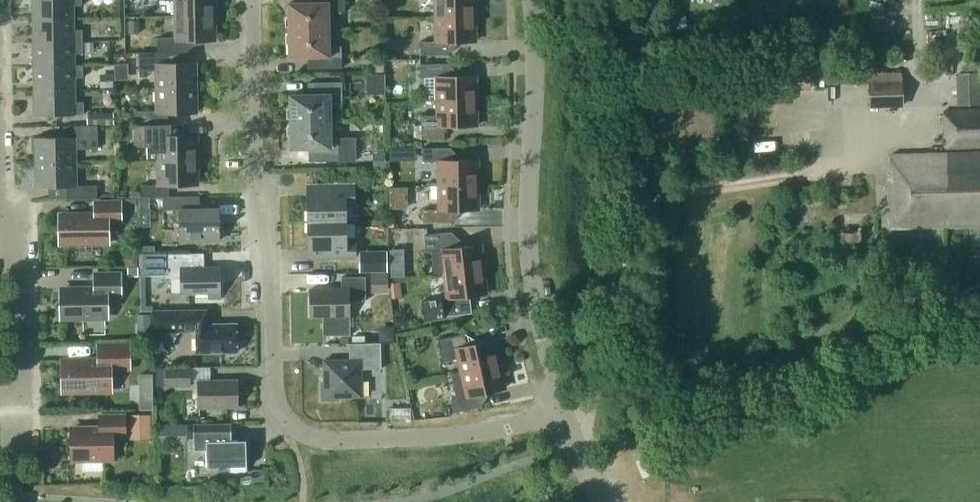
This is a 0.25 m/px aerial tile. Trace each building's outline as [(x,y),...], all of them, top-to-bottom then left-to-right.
[(74,17),(74,5),(82,5),(82,0),(33,0),(33,18),(74,17)] [(175,15),(215,15),(215,0),(175,0),(175,15)] [(289,29),(329,29),(328,11),(345,11),(345,0),(311,0),(311,2),(288,3),(289,29)] [(435,17),(475,16),(475,0),(435,0),(435,17)] [(186,52),(186,40),(215,40),(215,15),(175,15),(175,37),(158,37),(158,52),(166,52),(186,52)] [(374,16),(373,27),(383,27),(383,17),(374,16)] [(448,54),(448,41),(475,41),(475,16),(435,17),(436,41),(420,41),(420,54),(448,54)] [(74,17),(33,18),(33,42),(83,41),(82,29),(74,29),(74,17)] [(139,33),(139,20),(129,20),(129,33),(139,33)] [(341,67),(341,55),(341,46),(329,46),(329,29),(289,29),(289,56),(311,56),(311,68),(341,67)] [(96,31),(83,32),(83,41),(96,41),(96,31)] [(75,65),(75,64),(74,53),(83,53),(83,41),(33,42),(34,66),(75,65)] [(156,71),(156,88),(196,87),(196,62),(166,63),(166,52),(158,52),(138,52),(138,71),(156,71)] [(384,71),(384,57),(372,57),(372,72),(384,71)] [(448,76),(448,63),(420,64),(420,77),(424,76),(424,101),(437,100),(437,101),(477,100),(476,75),(448,76)] [(75,64),(75,65),(34,66),(34,90),(75,89),(75,77),(83,77),(83,64),(75,64)] [(903,104),(902,70),(871,71),(872,105),(903,104)] [(965,104),(979,104),(979,72),(964,73),(965,104)] [(114,86),(113,73),(99,74),(100,87),(114,86)] [(290,121),(330,121),(330,103),(342,103),(342,81),(312,82),(312,94),(290,94),(290,121)] [(135,111),(135,124),(167,123),(167,112),(197,112),(196,87),(156,88),(157,110),(135,111)] [(75,89),(34,90),(34,115),(84,114),(84,101),(75,101),(75,89)] [(450,138),(449,125),(477,125),(477,100),(437,101),(437,115),(421,115),(422,138),(450,138)] [(945,110),(947,147),(979,145),(979,109),(945,110)] [(113,112),(89,112),(90,124),(114,124),(113,112)] [(355,160),(355,137),(331,138),(330,121),(290,121),(291,148),(315,148),(315,161),(355,160)] [(168,135),(167,123),(135,124),(136,147),(147,147),(148,160),(158,160),(197,159),(197,135),(168,135)] [(63,126),(64,136),(35,137),(35,162),(76,161),(76,149),(98,148),(97,125),(63,126)] [(422,148),(422,161),(438,161),(438,185),(478,184),(478,159),(450,160),(450,147),(422,148)] [(951,226),(979,225),(979,151),(949,152),(951,226)] [(386,167),(386,152),(373,152),(373,167),(386,167)] [(951,226),(949,152),(890,154),(891,171),(888,171),(890,228),(951,226)] [(198,184),(197,159),(158,160),(158,184),(141,184),(141,196),(169,196),(169,184),(198,184)] [(97,197),(97,184),(76,185),(76,161),(35,162),(36,186),(66,186),(66,198),(97,197)] [(354,204),(354,197),(354,183),(307,184),(308,220),(308,221),(346,220),(359,220),(359,219),(358,219),(358,204),(354,204)] [(478,184),(438,185),(439,209),(423,209),(423,223),(451,222),(451,209),(478,209),(478,184)] [(139,197),(139,211),(150,211),(150,196),(139,197)] [(218,208),(189,208),(188,196),(163,196),(164,228),(180,228),(180,241),(219,240),(218,208)] [(95,213),(64,214),(65,243),(108,242),(108,221),(121,221),(121,201),(95,201),(95,213)] [(346,220),(308,221),(308,222),(309,258),(355,257),(355,243),(346,243),(346,220)] [(484,269),(481,244),(453,247),(452,232),(424,235),(426,251),(431,250),(434,274),(444,273),(484,269)] [(387,250),(362,250),(362,272),(388,272),(387,250)] [(138,266),(137,253),(125,253),(125,266),(138,266)] [(220,298),(219,266),(193,267),(193,253),(143,254),(143,274),(165,274),(165,277),(181,277),(181,293),(196,293),(196,298),(220,298)] [(404,266),(391,266),(391,276),(404,276),(404,266)] [(138,267),(127,267),(128,275),(138,275),(138,267)] [(487,293),(484,269),(444,273),(447,297),(421,300),(423,321),(445,319),(444,315),(471,312),(469,295),(487,293)] [(375,273),(371,273),(372,287),(387,286),(387,272),(375,273)] [(65,317),(107,317),(107,295),(121,295),(121,273),(95,273),(95,288),(65,288),(65,317)] [(365,300),(365,276),(341,276),(341,288),(309,288),(310,315),(323,315),(323,335),(350,335),(350,315),(350,300),(365,300)] [(376,316),(393,316),(393,292),(375,292),(376,316)] [(153,330),(196,330),(197,352),(237,351),(236,323),(207,324),(206,309),(152,310),(153,330)] [(151,313),(138,313),(138,324),(151,324),(151,313)] [(378,326),(379,341),(394,340),(393,325),(378,326)] [(461,372),(500,363),(494,339),(467,346),(464,333),(437,339),(442,362),(458,358),(461,372)] [(381,342),(349,343),(349,359),(323,359),(324,382),(321,382),(321,400),(339,400),(339,397),(362,396),(361,369),(381,368),(381,342)] [(68,391),(111,390),(110,368),(129,368),(129,344),(99,344),(99,359),(67,360),(68,391)] [(451,374),(457,398),(451,399),(454,412),(481,406),(478,394),(505,387),(500,363),(461,372),(451,374)] [(165,386),(190,385),(190,367),(165,368),(165,386)] [(153,373),(139,374),(139,385),(153,384),(153,373)] [(198,407),(238,406),(237,379),(198,380),(198,407)] [(405,419),(408,419),(411,419),(411,406),(401,407),(401,419),(405,419)] [(413,407),(415,418),(426,416),(425,410),(419,406),(413,407)] [(99,427),(71,427),(71,462),(83,462),(83,472),(103,471),(103,462),(113,462),(112,435),(126,435),(125,414),(99,414),(99,427)] [(151,439),(151,414),(129,414),(129,440),(151,439)] [(187,423),(159,424),(159,444),(187,443),(187,423)] [(229,471),(247,471),(246,439),(231,440),(231,423),(193,424),(194,450),(206,449),(207,466),(229,466),(229,471)] [(265,469),(253,469),(253,484),(265,483),(265,469)]
